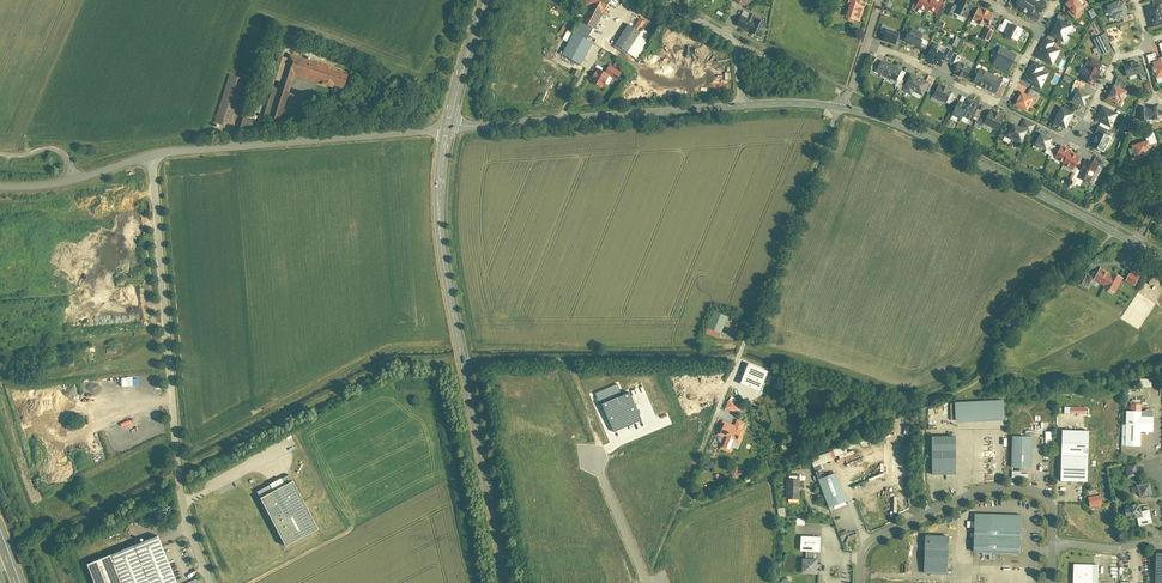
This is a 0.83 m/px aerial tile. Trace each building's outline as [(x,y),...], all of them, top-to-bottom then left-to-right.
[(589,4),(581,20),(593,27),(595,28),(610,0),(581,0),(589,4)] [(857,0),(852,0),(847,19),(860,22),(865,2),(863,2),(857,0)] [(935,0),(932,0),(931,2),(928,0),(921,0),(916,10),(925,14),(927,11),(936,15),(942,3),(935,0)] [(1036,0),(1028,0),(1026,3),(1022,0),(1016,10),(1029,18),(1032,13),(1033,11),(1039,14),(1044,5),(1036,0)] [(1074,0),(1073,0),(1065,7),(1070,12),(1068,14),(1075,22),(1082,16),(1080,14),(1083,10),(1074,0)] [(1083,10),(1087,6),(1081,0),(1074,0),(1083,10)] [(972,7),(960,1),(956,9),(954,13),(965,19),(972,7)] [(1113,8),(1108,9),(1110,17),(1112,16),(1114,22),(1126,19),(1124,13),(1126,13),(1124,4),(1120,5),(1119,4),(1112,6),(1113,8)] [(954,13),(956,9),(950,5),(945,15),(951,19),(954,13)] [(1147,10),(1152,28),(1161,25),(1161,21),(1158,7),(1147,10)] [(986,28),(992,17),(980,10),(974,21),(986,28)] [(744,11),(737,25),(762,37),(768,22),(744,11)] [(1040,18),(1032,13),(1029,18),(1028,19),(1031,21),(1031,20),(1037,23),(1040,18)] [(640,31),(646,22),(641,18),(635,27),(640,31)] [(593,27),(581,20),(574,32),(586,39),(593,27)] [(1006,36),(1011,27),(1012,26),(1005,22),(999,33),(1006,36)] [(1070,28),(1058,23),(1051,38),(1063,43),(1070,28)] [(629,24),(616,44),(628,51),(641,32),(640,31),(635,27),(629,24)] [(1022,33),(1011,27),(1006,36),(1006,37),(1017,43),(1022,33)] [(984,28),(981,39),(989,42),(993,30),(984,28)] [(899,33),(888,29),(884,40),(896,44),(899,33)] [(293,35),(285,32),(282,40),(291,43),(293,35)] [(592,42),(573,32),(561,54),(580,65),(592,42)] [(922,41),(908,34),(905,41),(919,48),(918,49),(925,52),(929,43),(923,39),(922,41)] [(957,48),(960,39),(955,37),(952,46),(957,48)] [(1109,53),(1101,38),(1094,42),(1103,57),(1109,53)] [(1051,49),(1053,45),(1045,41),(1036,59),(1052,67),(1059,53),(1051,49)] [(953,54),(934,44),(927,59),(939,66),(942,60),(949,63),(953,54)] [(1017,56),(1003,49),(994,65),(1008,72),(1017,56)] [(329,66),(289,53),(288,58),(280,80),(278,88),(269,115),(268,117),(280,121),(295,74),(322,83),(322,84),(333,88),(334,84),(344,87),(348,75),(328,68),(329,66)] [(288,58),(279,55),(272,78),(280,80),(288,58)] [(957,67),(959,63),(962,58),(957,55),(952,64),(957,67)] [(1091,58),(1088,63),(1097,69),(1100,63),(1091,58)] [(876,73),(881,64),(875,61),(870,70),(876,73)] [(970,69),(959,63),(957,67),(954,73),(966,79),(970,69)] [(1153,66),(1157,79),(1161,78),(1161,63),(1153,66)] [(900,74),(881,64),(876,73),(876,75),(895,84),(896,82),(900,74)] [(1048,77),(1041,73),(1043,69),(1033,64),(1024,83),(1040,91),(1048,77)] [(1140,75),(1137,64),(1124,67),(1127,79),(1140,75)] [(609,65),(605,72),(609,75),(609,76),(616,81),(621,72),(609,65)] [(605,72),(597,68),(589,81),(601,88),(609,76),(609,75),(605,72)] [(1099,74),(1088,68),(1082,80),(1093,86),(1099,74)] [(572,75),(578,78),(581,72),(575,69),(572,75)] [(1002,80),(980,69),(973,83),(995,94),(1002,80)] [(905,76),(900,74),(896,82),(901,84),(905,76)] [(231,122),(244,80),(231,75),(216,122),(222,124),(224,120),(231,122)] [(925,84),(909,77),(901,92),(911,97),(913,93),(922,97),(924,93),(928,86),(925,84)] [(1120,77),(1114,82),(1121,89),(1126,84),(1120,77)] [(928,78),(925,84),(928,86),(924,93),(928,95),(935,82),(928,78)] [(1075,80),(1073,85),(1082,89),(1084,85),(1075,80)] [(278,88),(274,87),(265,114),(269,115),(278,88)] [(953,94),(940,88),(934,99),(948,105),(953,94)] [(1126,93),(1114,88),(1109,100),(1120,106),(1126,93)] [(1031,92),(1027,100),(1031,101),(1035,104),(1039,96),(1031,92)] [(1089,98),(1078,92),(1072,103),(1084,109),(1089,98)] [(1027,100),(1021,96),(1015,107),(1026,112),(1031,102),(1031,101),(1027,100)] [(576,102),(578,107),(587,104),(584,98),(576,102)] [(967,106),(959,102),(953,115),(961,119),(963,116),(972,120),(978,107),(969,103),(967,106)] [(1158,119),(1157,107),(1150,107),(1150,109),(1146,109),(1146,118),(1151,118),(1151,119),(1158,119)] [(1116,115),(1103,108),(1097,121),(1110,127),(1116,115)] [(1061,110),(1054,125),(1065,131),(1073,116),(1061,110)] [(993,116),(990,114),(984,126),(997,133),(1004,121),(1000,119),(1000,117),(994,114),(993,116)] [(248,119),(243,117),(240,129),(251,133),(255,121),(248,119)] [(1026,133),(1026,134),(1030,136),(1034,128),(1024,122),(1020,130),(1026,133)] [(1020,130),(1013,127),(1008,138),(1021,144),(1026,134),(1026,133),(1020,130)] [(1110,139),(1098,134),(1091,148),(1103,154),(1110,139)] [(1041,137),(1036,147),(1046,152),(1051,142),(1041,137)] [(1146,144),(1133,149),(1137,161),(1151,156),(1146,144)] [(1056,160),(1065,164),(1069,154),(1070,152),(1062,148),(1056,160)] [(1078,158),(1069,154),(1065,164),(1063,166),(1072,170),(1078,158)] [(1098,166),(1086,160),(1077,177),(1089,183),(1098,166)] [(1123,278),(1100,266),(1092,281),(1115,293),(1123,278)] [(1140,276),(1131,271),(1125,282),(1134,287),(1140,276)] [(1151,271),(1145,281),(1152,286),(1159,276),(1151,271)] [(1093,277),(1087,274),(1081,284),(1088,287),(1093,277)] [(727,316),(714,311),(708,328),(721,333),(727,316)] [(761,392),(769,371),(749,363),(741,384),(761,392)] [(1139,387),(1151,387),(1151,379),(1139,379),(1139,387)] [(602,405),(623,396),(618,384),(596,393),(601,405),(602,405)] [(614,432),(642,420),(630,393),(623,396),(602,405),(614,432)] [(742,405),(729,400),(725,409),(739,414),(742,405)] [(1003,400),(955,402),(956,423),(1004,420),(1003,400)] [(1069,407),(1069,415),(1085,415),(1085,407),(1069,407)] [(1141,412),(1124,411),(1124,425),(1121,425),(1120,446),(1139,447),(1140,432),(1152,433),(1152,417),(1140,417),(1141,412)] [(746,422),(737,419),(734,425),(723,420),(717,435),(726,439),(724,445),(722,444),(720,449),(732,454),(734,448),(731,447),(734,441),(740,444),(745,429),(743,429),(746,422)] [(1087,432),(1061,431),(1059,482),(1085,483),(1087,432)] [(1031,437),(1011,437),(1010,468),(1030,469),(1031,437)] [(954,438),(931,438),(931,477),(954,477),(954,438)] [(843,447),(809,458),(816,479),(823,477),(818,464),(838,457),(840,462),(855,458),(852,450),(844,453),(843,447)] [(716,463),(709,460),(706,467),(713,470),(716,463)] [(743,474),(738,464),(729,469),(733,479),(743,474)] [(1136,464),(1126,466),(1128,477),(1139,474),(1136,464)] [(836,473),(819,480),(831,509),(848,502),(836,473)] [(867,479),(868,482),(883,476),(882,473),(867,479)] [(318,530),(289,475),(257,492),(286,547),(318,530)] [(800,476),(789,475),(788,499),(799,499),(800,476)] [(1152,494),(1150,484),(1139,487),(1142,497),(1152,494)] [(1102,496),(1089,498),(1090,508),(1103,506),(1102,496)] [(1140,503),(1125,506),(1128,520),(1143,516),(1140,503)] [(1021,516),(973,514),(971,553),(1020,555),(1021,516)] [(159,536),(112,555),(111,554),(87,564),(95,582),(179,582),(159,536)] [(948,537),(923,536),(921,574),(946,575),(948,537)] [(821,537),(800,537),(799,552),(820,553),(821,537)] [(1155,553),(1154,582),(1161,582),(1161,553),(1155,553)] [(817,560),(803,560),(802,575),(816,576),(817,560)] [(1072,565),(1071,582),(1092,582),(1092,566),(1072,565)]
